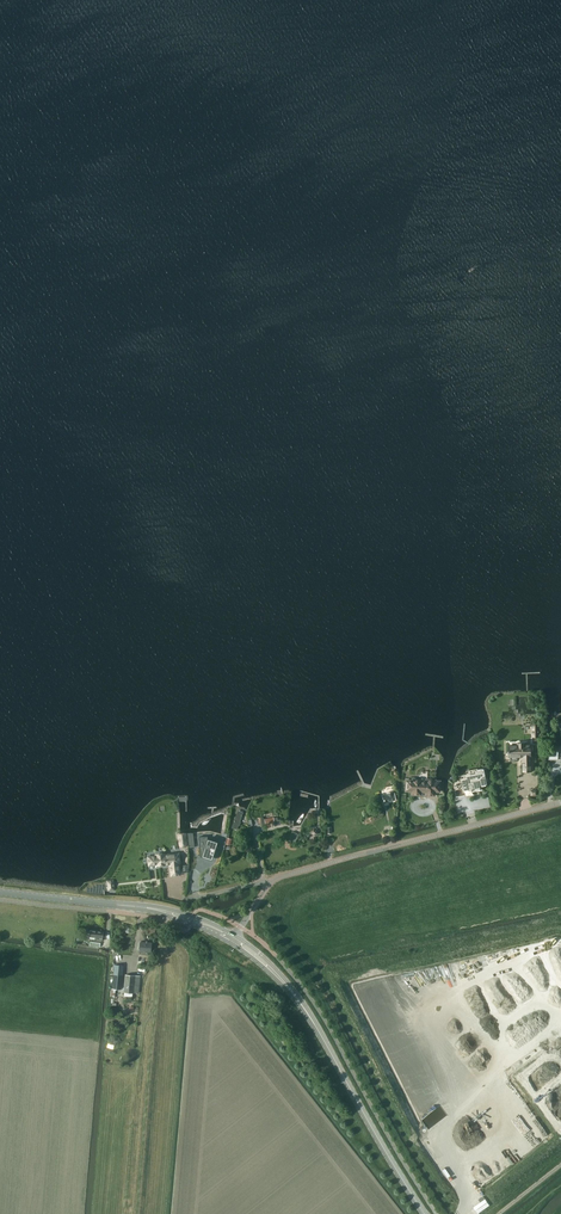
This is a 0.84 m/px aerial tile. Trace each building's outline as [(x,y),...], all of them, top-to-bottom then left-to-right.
[(523,771),(531,771),(531,752),(533,752),(533,745),(526,745),(526,743),(518,743),(518,745),(509,746),(509,756),(511,756),(511,760),(517,759),(517,756),(523,756),(523,771)] [(550,750),(549,759),(558,759),(558,750),(550,750)] [(468,779),(462,780),(464,788),(465,788),(466,795),(467,796),(468,796),(474,794),(473,791),(481,789),(480,786),(487,784),(487,783),(485,773),(484,769),(478,770),(477,771),(477,774),(467,776),(468,779)] [(412,791),(411,794),(420,795),(421,791),(426,792),(425,795),(434,796),(434,791),(439,792),(440,781),(435,781),(435,780),(426,779),(426,781),(421,781),(421,779),(412,779),(412,781),(406,780),(406,791),(412,791)] [(387,794),(382,795),(384,802),(396,799),(394,793),(393,793),(393,791),(387,793),(387,794)] [(238,810),(232,828),(237,830),(238,825),(239,826),(241,822),(240,822),(243,812),(238,810)] [(275,817),(264,819),(265,824),(274,822),(275,825),(281,824),(280,820),(276,820),(275,817)] [(188,844),(186,832),(178,833),(178,842),(179,844),(179,846),(181,848),(184,848),(186,847),(187,846),(188,844)] [(292,832),(288,840),(294,844),(299,835),(292,832)] [(207,836),(199,837),(199,839),(199,843),(200,857),(201,857),(212,860),(217,845),(217,842),(208,839),(207,836)] [(170,864),(171,867),(172,875),(179,874),(178,863),(180,863),(179,855),(172,856),(171,854),(164,855),(164,853),(156,854),(156,856),(148,857),(149,865),(157,864),(158,866),(170,864)] [(207,868),(207,860),(199,860),(199,868),(207,868)] [(89,939),(102,941),(104,931),(90,929),(89,939)] [(149,954),(152,955),(153,951),(151,951),(152,942),(141,941),(140,950),(140,954),(144,954),(144,951),(150,951),(149,954)] [(113,974),(112,988),(121,989),(122,975),(113,974)] [(126,974),(124,992),(134,993),(134,992),(139,992),(141,976),(136,975),(126,974)]
